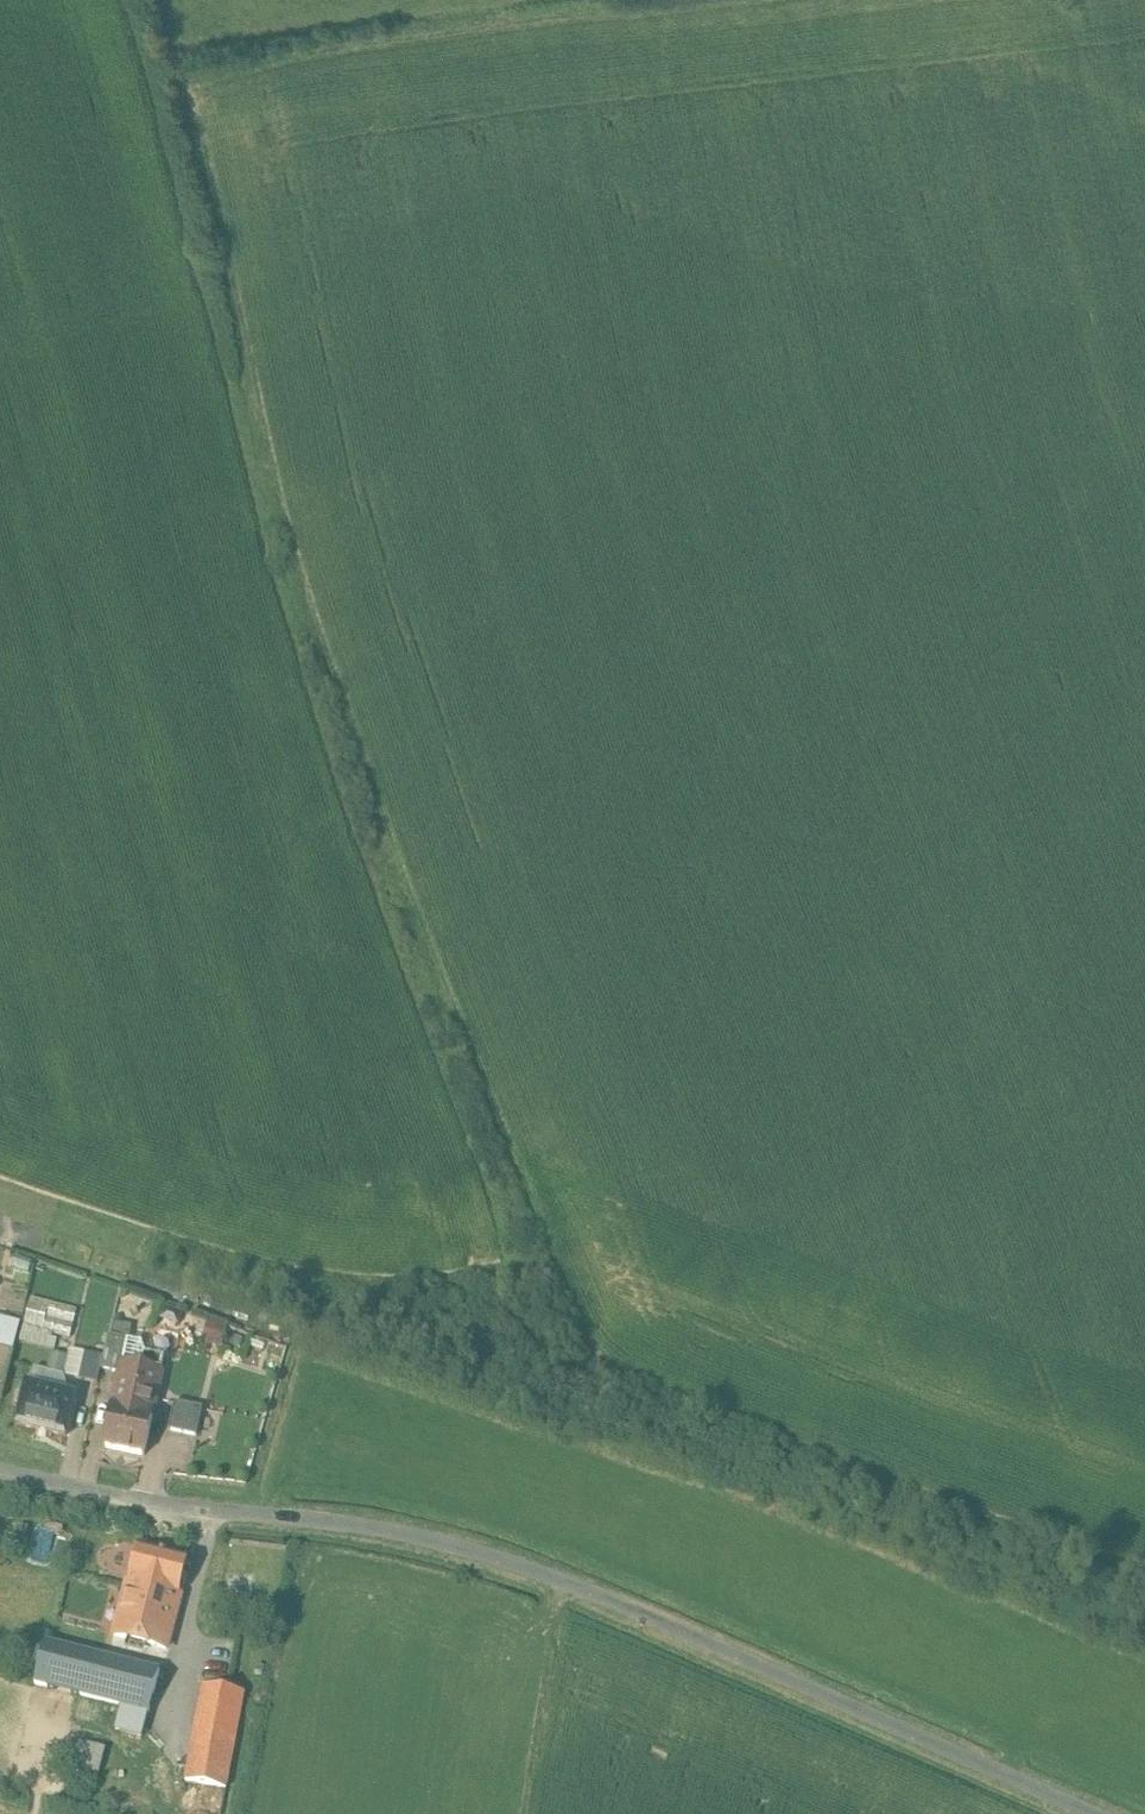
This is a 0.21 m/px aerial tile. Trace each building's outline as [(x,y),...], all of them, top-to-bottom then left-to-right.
[(61,1337),(41,1332),(45,1318),(74,1325),(77,1312),(77,1311),(31,1300),(21,1344),(57,1353),(61,1337)] [(225,1346),(231,1321),(210,1317),(205,1342),(225,1346)] [(71,1339),(72,1332),(73,1331),(74,1326),(74,1325),(45,1318),(42,1332),(71,1339)] [(9,1353),(16,1325),(15,1324),(0,1321),(0,1351),(9,1353)] [(108,1335),(104,1357),(101,1369),(119,1373),(113,1407),(152,1415),(164,1359),(164,1358),(145,1354),(140,1342),(108,1335)] [(85,1353),(81,1371),(80,1371),(79,1379),(97,1383),(103,1357),(85,1353)] [(62,1375),(64,1367),(66,1357),(53,1354),(48,1372),(49,1372),(62,1375)] [(17,1424),(31,1427),(65,1435),(74,1396),(27,1384),(17,1424)] [(169,1430),(178,1432),(179,1432),(196,1436),(202,1408),(175,1402),(169,1430)] [(152,1415),(113,1407),(104,1447),(144,1455),(152,1415)] [(39,1527),(37,1555),(51,1556),(53,1528),(39,1527)] [(140,1547),(135,1563),(135,1564),(131,1582),(179,1594),(188,1560),(140,1547)] [(165,1647),(179,1594),(131,1582),(117,1635),(165,1647)] [(46,1643),(43,1655),(43,1656),(36,1685),(149,1713),(149,1711),(159,1671),(47,1643),(46,1643)] [(207,1684),(197,1733),(196,1740),(234,1748),(246,1692),(207,1684)] [(85,1722),(129,1733),(143,1736),(149,1713),(91,1699),(85,1722)] [(234,1748),(227,1746),(195,1740),(187,1781),(188,1782),(225,1790),(225,1789),(234,1748)] [(98,1772),(99,1770),(99,1769),(105,1749),(79,1742),(73,1765),(98,1772)]
